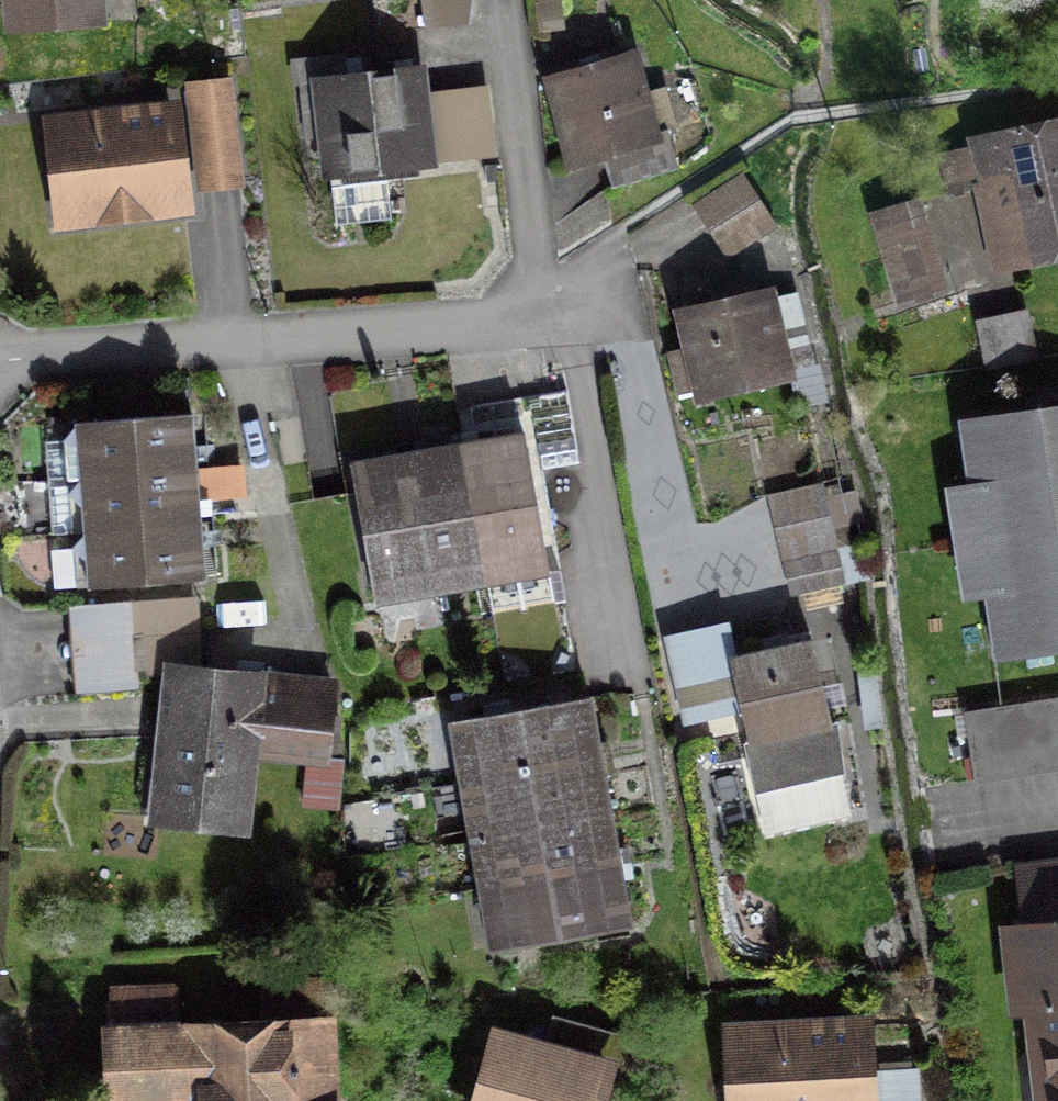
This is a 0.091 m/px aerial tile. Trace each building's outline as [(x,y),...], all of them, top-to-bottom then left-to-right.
[(4,42),(112,34),(110,0),(1,0),(4,42)] [(641,60),(550,85),(576,175),(667,149),(641,60)] [(427,67),(317,79),(329,183),(439,171),(427,67)] [(239,85),(191,90),(202,202),(251,198),(239,85)] [(185,112),(50,129),(65,245),(200,227),(185,112)] [(967,145),(998,278),(1057,265),(1057,124),(967,145)] [(754,185),(701,218),(728,262),(782,229),(754,185)] [(914,204),(875,217),(898,289),(938,277),(914,204)] [(781,297),(685,315),(702,407),(799,389),(781,297)] [(1029,322),(990,330),(998,368),(1037,360),(1029,322)] [(500,401),(507,440),(527,436),(532,465),(576,457),(564,390),(500,401)] [(969,432),(980,496),(955,500),(975,613),(992,610),(1002,672),(1057,662),(1057,417),(969,432)] [(79,479),(195,472),(194,422),(77,427),(79,479)] [(461,448),(482,566),(548,554),(532,465),(527,436),(507,440),(461,448)] [(414,456),(435,574),(482,566),(461,448),(414,456)] [(435,574),(414,456),(355,467),(359,490),(373,567),(376,585),(435,574)] [(82,530),(198,523),(195,472),(79,479),(82,530)] [(782,554),(840,541),(828,489),(770,502),(782,554)] [(359,490),(314,498),(328,575),(373,567),(359,490)] [(198,523),(82,530),(85,581),(201,574),(198,523)] [(840,541),(782,554),(790,587),(847,574),(840,541)] [(548,554),(482,566),(487,599),(553,587),(548,554)] [(553,587),(487,599),(492,626),(558,614),(553,587)] [(136,607),(71,611),(76,695),(141,691),(136,607)] [(739,629),(665,644),(684,736),(751,723),(775,840),(860,823),(824,646),(745,662),(739,629)] [(568,671),(502,683),(509,719),(575,708),(568,671)] [(344,689),(168,672),(153,834),(258,844),(265,771),(336,777),(344,689)] [(473,781),(603,758),(594,704),(575,708),(509,719),(464,727),(473,781)] [(976,720),(985,790),(1057,780),(1057,709),(976,720)] [(603,758),(473,781),(483,834),(613,811),(603,758)] [(613,811),(483,834),(491,882),(621,859),(613,811)] [(621,859),(491,882),(505,957),(635,934),(621,859)] [(1018,877),(1026,932),(1006,934),(1030,1100),(1057,1100),(1057,871),(1018,877)] [(726,1026),(728,1100),(884,1100),(882,1022),(726,1026)] [(111,1030),(113,1100),(350,1100),(347,1023),(111,1030)] [(501,1038),(484,1100),(620,1100),(628,1071),(501,1038)]
